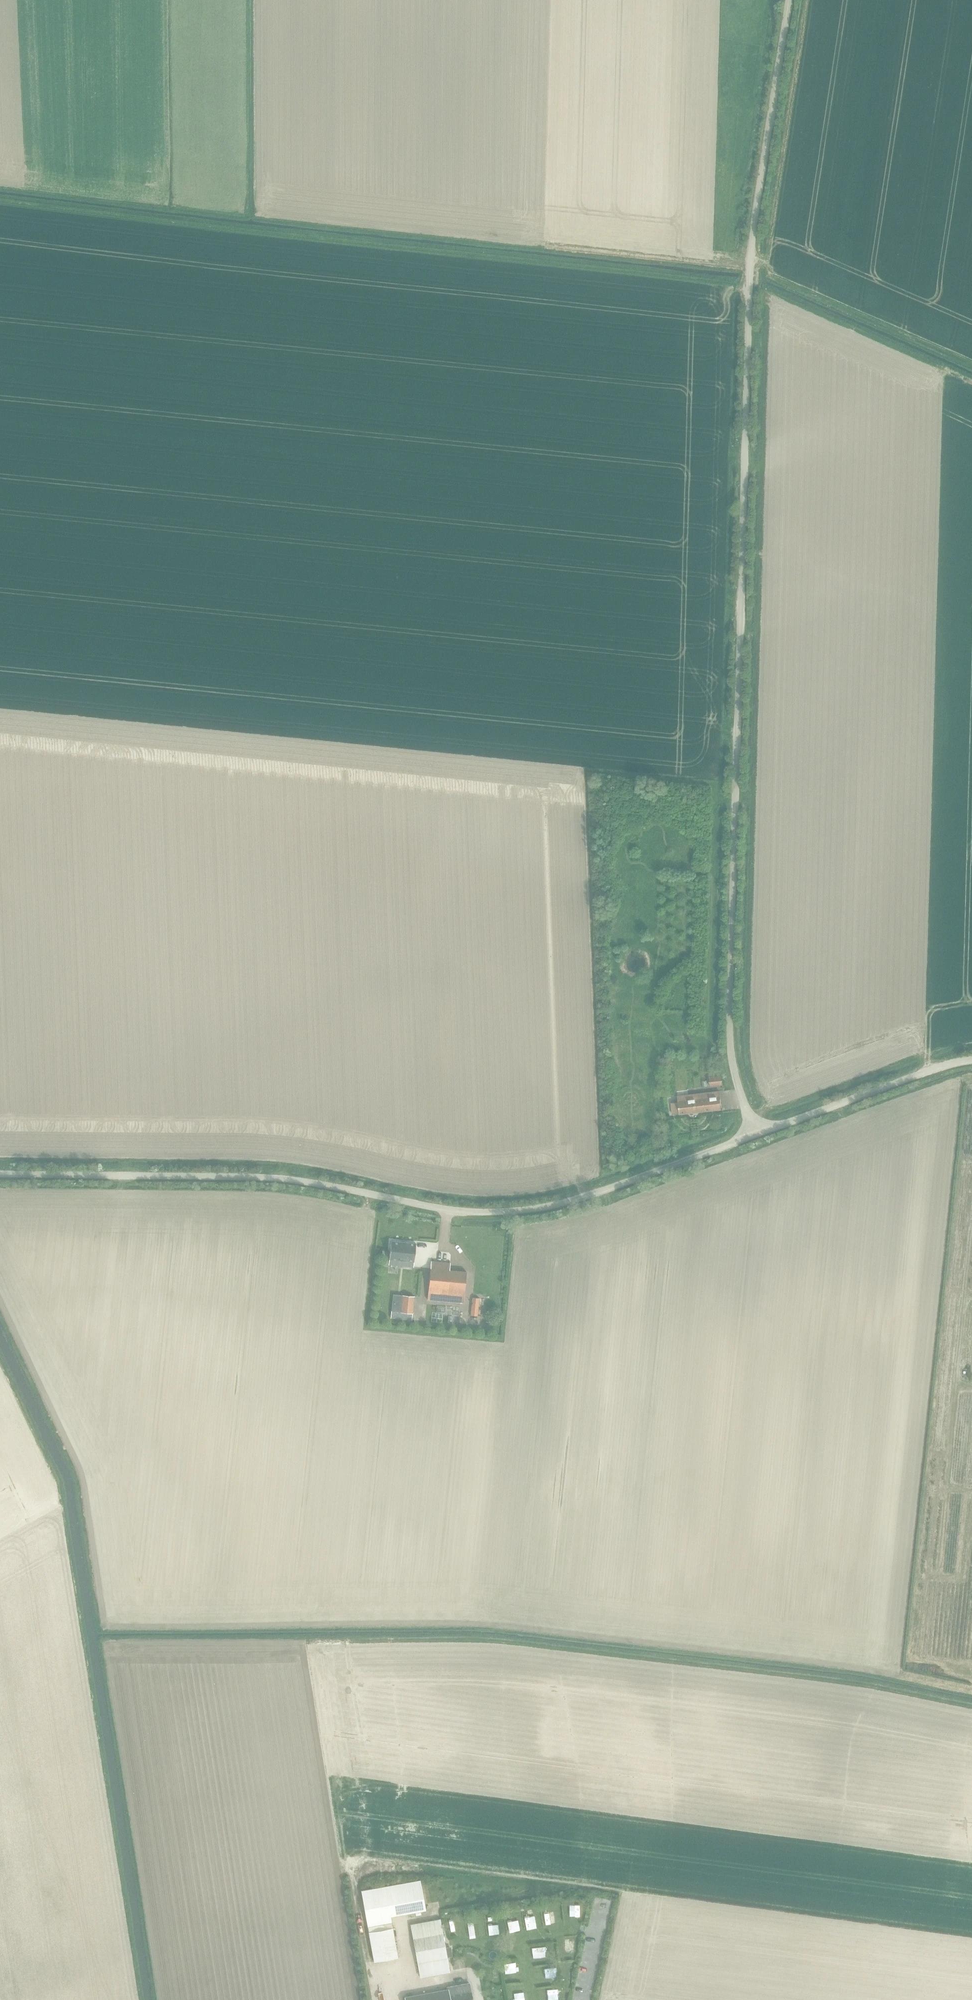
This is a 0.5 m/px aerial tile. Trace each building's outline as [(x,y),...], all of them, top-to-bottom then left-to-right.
[(721,1075),(709,1077),(710,1086),(722,1084),(721,1075)] [(721,1108),(719,1091),(688,1094),(688,1099),(678,1100),(678,1101),(671,1102),(672,1113),(679,1112),(679,1113),(721,1108)] [(391,1240),(389,1259),(407,1261),(406,1266),(413,1266),(416,1243),(391,1240)] [(463,1303),(466,1271),(449,1270),(450,1263),(430,1261),(427,1299),(463,1303)] [(410,1320),(412,1297),(401,1296),(400,1308),(394,1308),(393,1319),(410,1320)] [(477,1316),(478,1298),(472,1298),(470,1315),(477,1316)] [(374,1961),(398,1957),(390,1915),(425,1909),(420,1879),(361,1890),(374,1961)] [(420,1977),(450,1971),(440,1918),(410,1924),(420,1977)] [(469,1983),(448,1987),(448,1989),(405,1996),(405,1999),(472,1999),(469,1983)]
